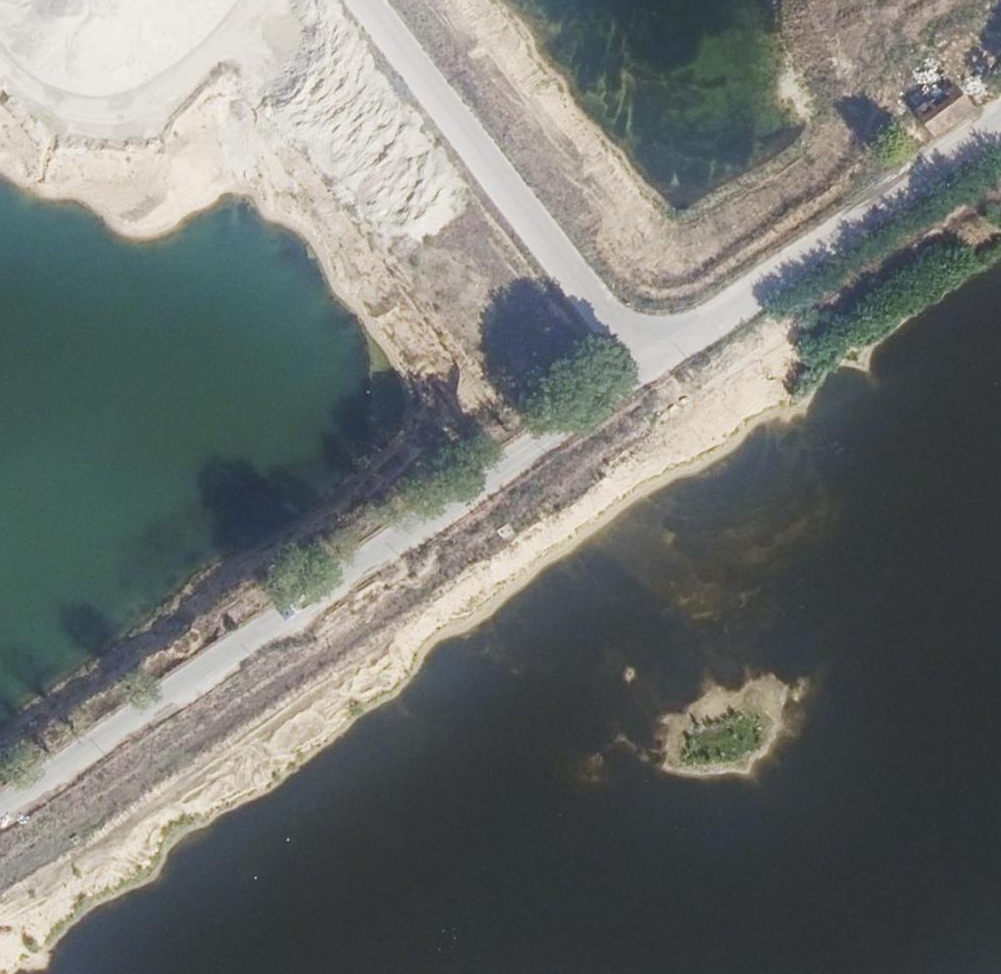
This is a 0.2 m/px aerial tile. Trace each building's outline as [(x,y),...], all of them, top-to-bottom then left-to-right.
[(926,117),(959,92),(946,71),(912,97),(926,117)]
